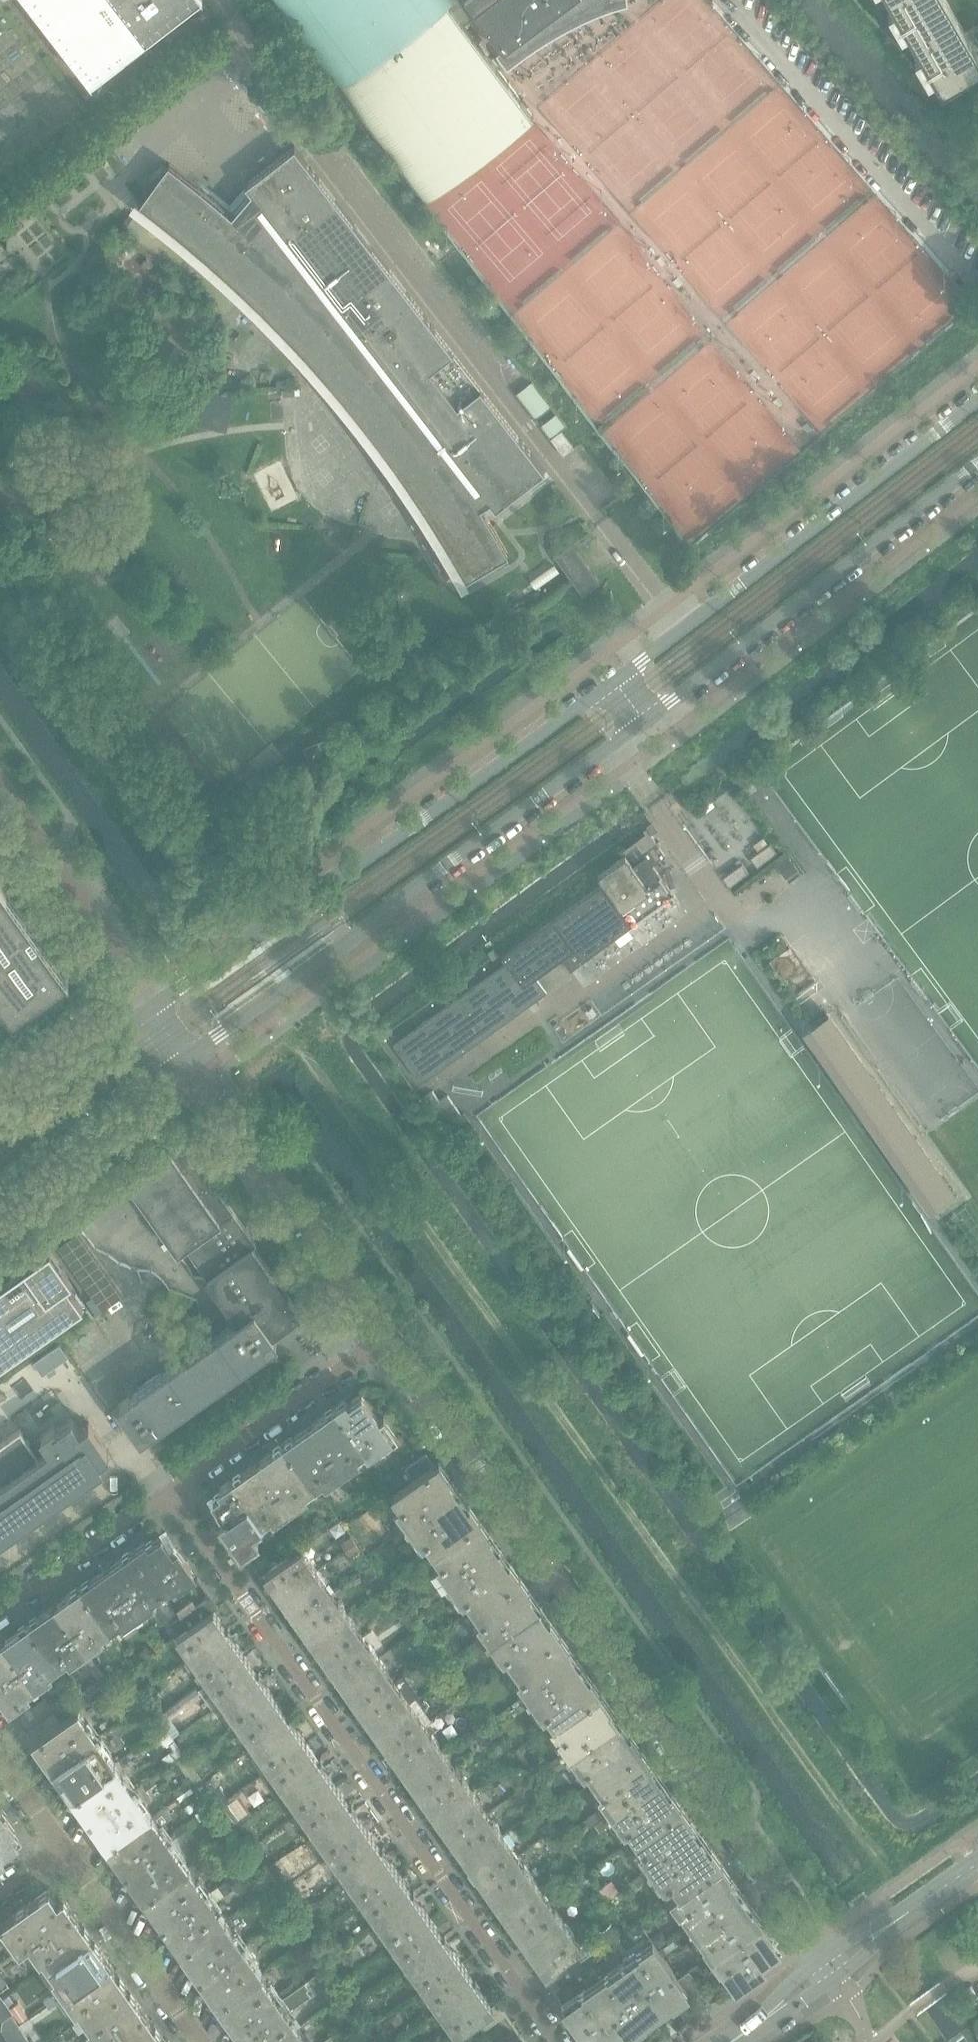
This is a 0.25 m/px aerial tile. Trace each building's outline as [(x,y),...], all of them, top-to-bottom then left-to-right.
[(91,80),(194,0),(29,0),(91,80)] [(461,20),(465,17),(468,17),(475,12),(508,57),(509,57),(508,56),(529,41),(550,28),(572,16),(581,11),(586,8),(591,3),(599,6),(601,0),(274,0),(423,199),(424,199),(424,198),(532,116),(533,117),(534,116),(461,20)] [(942,90),(977,67),(977,53),(944,0),(885,0),(942,90)] [(168,162),(139,201),(153,213),(188,240),(221,269),(253,299),(283,330),(313,362),(342,396),(369,430),(395,465),(420,501),(443,538),(465,576),(466,577),(508,553),(481,506),(490,501),(544,470),(431,323),(294,146),(245,184),(251,191),(232,213),(198,185),(168,162)] [(578,551),(571,542),(554,554),(565,570),(568,574),(582,593),(599,581),(578,551)] [(117,572),(114,559),(102,562),(105,575),(117,572)] [(560,573),(554,565),(530,583),(535,589),(536,591),(560,573)] [(322,750),(342,742),(336,727),(322,733),(322,734),(315,737),(317,741),(303,747),(309,761),(324,756),(322,750)] [(682,811),(677,804),(672,808),(677,814),(682,811)] [(655,830),(650,824),(649,824),(646,827),(650,833),(655,830)] [(506,962),(393,1043),(421,1081),(546,991),(536,977),(562,958),(570,970),(577,966),(575,963),(581,959),(583,962),(590,957),(589,955),(672,895),(673,895),(674,894),(652,864),(665,855),(655,841),(628,860),(624,856),(600,873),(606,881),(503,956),(502,955),(501,956),(506,962)] [(758,867),(777,853),(770,843),(750,857),(758,867)] [(730,887),(749,873),(742,863),(723,877),(730,887)] [(172,1329),(112,1371),(128,1394),(117,1402),(119,1404),(120,1406),(141,1435),(152,1427),(185,1405),(193,1399),(208,1388),(217,1381),(237,1368),(239,1366),(241,1364),(258,1353),(276,1340),(306,1319),(268,1264),(271,1262),(184,1139),(127,1179),(145,1203),(152,1198),(238,1319),(189,1354),(172,1329)] [(81,1305),(83,1304),(44,1248),(0,1279),(0,1363),(81,1305)] [(398,1437),(383,1417),(380,1420),(361,1394),(348,1403),(345,1399),(337,1405),(366,1447),(368,1451),(377,1445),(381,1449),(398,1437)] [(366,1447),(337,1405),(284,1442),(314,1484),(323,1477),(326,1481),(358,1458),(356,1454),(366,1447)] [(100,1464),(101,1463),(102,1463),(98,1458),(108,1451),(109,1450),(108,1449),(92,1426),(89,1422),(88,1423),(79,1428),(76,1424),(71,1417),(56,1427),(54,1424),(41,1433),(41,1434),(30,1442),(20,1428),(0,1443),(0,1534),(100,1464)] [(314,1484),(284,1442),(232,1479),(261,1521),(271,1514),(274,1518),(306,1495),(303,1491),(314,1484)] [(396,1491),(434,1464),(430,1458),(426,1452),(414,1461),(406,1466),(409,1471),(392,1484),(396,1491)] [(480,1519),(459,1490),(438,1460),(434,1464),(396,1491),(392,1493),(399,1502),(395,1505),(422,1544),(426,1542),(433,1551),(480,1519)] [(346,1476),(338,1482),(345,1491),(352,1486),(346,1476)] [(261,1521),(232,1479),(219,1488),(222,1491),(208,1501),(240,1547),(257,1536),(252,1527),(261,1521)] [(381,1500),(375,1492),(364,1499),(370,1507),(381,1500)] [(520,1576),(500,1547),(480,1519),(433,1551),(440,1561),(436,1564),(449,1583),(425,1599),(427,1602),(432,1602),(444,1593),(445,1589),(451,1585),(462,1601),(466,1599),(474,1609),(520,1576)] [(325,1530),(318,1520),(309,1526),(316,1536),(325,1530)] [(392,1537),(403,1530),(398,1523),(387,1530),(392,1537)] [(395,1540),(405,1533),(403,1530),(392,1537),(395,1540)] [(194,1571),(166,1531),(148,1544),(145,1540),(135,1547),(162,1587),(176,1577),(179,1581),(194,1571)] [(345,1550),(355,1542),(351,1536),(341,1543),(345,1550)] [(361,1550),(355,1542),(345,1550),(350,1557),(361,1550)] [(162,1587),(135,1547),(82,1585),(110,1624),(122,1616),(125,1620),(154,1599),(151,1595),(162,1587)] [(326,1582),(317,1569),(307,1556),(305,1558),(298,1549),(265,1572),(279,1591),(278,1592),(280,1595),(282,1599),(283,1598),(297,1616),(330,1593),(323,1584),(326,1582)] [(269,1565),(264,1559),(255,1565),(260,1572),(263,1569),(269,1565)] [(381,1579),(374,1569),(367,1574),(375,1584),(381,1579)] [(560,1633),(540,1605),(520,1576),(474,1609),(480,1618),(476,1621),(502,1658),(506,1655),(514,1665),(560,1633)] [(110,1624),(82,1585),(30,1621),(57,1661),(70,1652),(72,1657),(102,1636),(99,1631),(110,1624)] [(213,1609),(218,1606),(205,1587),(191,1597),(197,1606),(183,1616),(190,1626),(214,1610),(213,1609)] [(357,1626),(348,1614),(339,1600),(336,1602),(330,1593),(297,1616),(310,1635),(309,1636),(313,1643),(314,1642),(328,1661),(361,1638),(354,1628),(357,1626)] [(232,1634),(230,1631),(228,1627),(226,1628),(214,1610),(190,1626),(182,1632),(187,1641),(184,1643),(203,1669),(206,1667),(212,1676),(244,1654),(231,1635),(232,1634)] [(151,1624),(145,1614),(143,1615),(150,1625),(151,1624)] [(150,1625),(143,1615),(137,1619),(144,1629),(150,1625)] [(172,1633),(184,1625),(179,1617),(167,1626),(172,1633)] [(30,1621),(0,1642),(0,1692),(9,1705),(28,1693),(26,1690),(26,1689),(48,1674),(45,1669),(57,1661),(30,1621)] [(600,1690),(580,1661),(560,1633),(514,1665),(521,1675),(516,1678),(542,1715),(547,1712),(555,1722),(600,1690)] [(388,1670),(379,1657),(370,1645),(367,1646),(361,1638),(328,1661),(341,1679),(339,1680),(344,1686),(345,1685),(359,1704),(392,1681),(386,1673),(388,1670)] [(472,1652),(484,1644),(480,1638),(467,1646),(472,1652)] [(428,1650),(421,1639),(413,1643),(420,1655),(428,1650)] [(475,1658),(488,1650),(484,1644),(472,1652),(475,1658)] [(448,1675),(433,1653),(423,1659),(438,1682),(448,1675)] [(263,1678),(261,1675),(259,1671),(257,1672),(244,1654),(212,1676),(218,1685),(216,1687),(234,1713),(237,1711),(243,1720),(275,1698),(262,1679),(263,1678)] [(153,1685),(145,1673),(134,1681),(142,1692),(153,1685)] [(464,1696),(451,1678),(442,1685),(454,1703),(464,1696)] [(431,1719),(416,1697),(410,1701),(401,1688),(398,1690),(392,1681),(359,1704),(372,1723),(370,1724),(375,1730),(376,1729),(390,1748),(423,1725),(431,1719)] [(163,1722),(198,1696),(193,1689),(158,1714),(163,1722)] [(641,1748),(621,1719),(600,1690),(555,1722),(561,1731),(561,1732),(559,1733),(557,1734),(583,1773),(588,1770),(595,1779),(641,1748)] [(294,1722),(292,1719),(290,1715),(288,1716),(275,1698),(243,1720),(250,1730),(247,1732),(265,1758),(268,1756),(274,1764),(306,1742),(293,1723),(294,1722)] [(516,1712),(524,1707),(521,1703),(513,1709),(516,1712)] [(116,1763),(98,1737),(79,1711),(55,1728),(35,1743),(71,1794),(116,1763)] [(35,1743),(55,1728),(49,1718),(28,1732),(35,1743)] [(486,1728),(479,1718),(471,1724),(477,1733),(486,1728)] [(449,1757),(441,1745),(431,1731),(428,1733),(423,1725),(390,1748),(403,1767),(401,1768),(403,1771),(406,1774),(407,1773),(420,1792),(453,1769),(447,1759),(449,1757)] [(491,1735),(486,1728),(477,1733),(483,1740),(491,1735)] [(185,1753),(176,1740),(169,1744),(172,1749),(161,1756),(167,1765),(176,1759),(185,1753)] [(325,1766),(323,1762),(321,1759),(319,1760),(306,1742),(274,1764),(280,1774),(278,1775),(296,1801),(299,1799),(305,1808),(337,1786),(324,1767),(325,1766)] [(681,1805),(661,1776),(641,1748),(595,1779),(601,1789),(597,1792),(611,1812),(624,1830),(628,1827),(635,1837),(681,1805)] [(203,1778),(190,1761),(185,1753),(176,1759),(186,1774),(183,1776),(191,1787),(203,1778)] [(554,1766),(564,1759),(561,1753),(550,1761),(554,1766)] [(557,1770),(567,1763),(564,1759),(554,1766),(557,1770)] [(152,1799),(145,1789),(156,1782),(152,1776),(141,1783),(142,1784),(134,1790),(116,1763),(71,1794),(108,1846),(153,1815),(152,1814),(144,1804),(152,1799)] [(492,1804),(479,1787),(473,1791),(462,1775),(459,1777),(453,1769),(420,1792),(434,1811),(432,1812),(437,1818),(438,1817),(451,1836),(484,1812),(483,1812),(492,1804)] [(228,1796),(212,1775),(204,1781),(220,1802),(228,1796)] [(356,1810),(354,1806),(351,1803),(350,1804),(337,1786),(305,1808),(311,1816),(308,1819),(326,1844),(330,1842),(336,1851),(368,1829),(355,1810),(356,1810)] [(220,1806),(209,1790),(202,1794),(203,1808),(195,1818),(197,1822),(220,1806)] [(235,1792),(228,1796),(220,1802),(235,1825),(246,1817),(250,1814),(235,1792)] [(722,1863),(702,1834),(681,1805),(635,1837),(642,1846),(637,1849),(657,1876),(665,1887),(668,1884),(675,1894),(722,1863)] [(189,1868),(160,1825),(171,1817),(163,1806),(152,1814),(153,1815),(108,1846),(145,1898),(189,1868)] [(594,1823),(604,1817),(598,1809),(581,1821),(586,1829),(594,1823)] [(526,1849),(510,1826),(502,1832),(493,1819),(490,1820),(484,1812),(451,1836),(465,1855),(463,1856),(468,1862),(469,1861),(482,1880),(526,1849)] [(234,1828),(226,1816),(217,1823),(225,1834),(234,1828)] [(600,1830),(610,1822),(605,1816),(604,1817),(594,1823),(600,1830)] [(21,1845),(11,1831),(15,1828),(7,1817),(0,1822),(0,1860),(21,1845)] [(259,1835),(252,1825),(246,1817),(235,1825),(239,1830),(244,1837),(250,1846),(267,1834),(265,1831),(259,1835)] [(387,1853),(385,1850),(382,1847),(381,1848),(368,1829),(336,1851),(342,1861),(340,1863),(358,1889),(361,1887),(367,1895),(399,1873),(385,1854),(387,1853)] [(258,1858),(250,1846),(239,1854),(247,1865),(258,1858)] [(542,1889),(527,1867),(534,1861),(526,1849),(482,1880),(496,1899),(494,1900),(499,1906),(500,1905),(513,1924),(546,1901),(539,1891),(542,1889)] [(762,1920),(742,1891),(722,1863),(675,1894),(671,1897),(679,1909),(682,1907),(706,1942),(703,1943),(712,1955),(762,1920)] [(227,1921),(208,1894),(189,1868),(145,1898),(183,1951),(227,1921)] [(638,1886),(650,1877),(645,1872),(633,1881),(638,1886)] [(418,1897),(415,1894),(413,1891),(412,1892),(399,1873),(367,1895),(373,1904),(370,1906),(388,1932),(392,1930),(397,1939),(429,1916),(417,1898),(418,1897)] [(596,1887),(591,1880),(585,1883),(581,1876),(568,1885),(574,1894),(586,1886),(589,1891),(596,1887)] [(617,1892),(609,1881),(600,1886),(608,1898),(617,1892)] [(72,1909),(63,1897),(57,1902),(48,1889),(0,1923),(0,1939),(10,1954),(27,1942),(38,1958),(41,1955),(48,1965),(90,1935),(72,1909)] [(573,1933),(564,1920),(555,1907),(551,1909),(546,1901),(513,1924),(526,1943),(525,1944),(530,1950),(531,1949),(544,1968),(560,1957),(577,1945),(570,1935),(573,1933)] [(280,1922),(296,1912),(290,1903),(274,1915),(280,1922)] [(449,1941),(446,1938),(444,1935),(443,1936),(429,1916),(397,1939),(404,1948),(401,1950),(419,1976),(422,1974),(429,1983),(461,1961),(447,1942),(449,1941)] [(780,1954),(767,1936),(772,1933),(762,1920),(712,1955),(720,1967),(722,1965),(737,1985),(780,1954)] [(264,1974),(245,1947),(227,1921),(183,1951),(220,2004),(262,1975),(264,1974)] [(623,1936),(612,1921),(601,1929),(616,1950),(623,1936)] [(126,1986),(108,1961),(90,1935),(48,1965),(54,1974),(51,1976),(74,2008),(78,2006),(84,2016),(126,1986)] [(10,1954),(0,1939),(0,1961),(10,1954)] [(678,1978),(658,1949),(651,1940),(639,1948),(641,1951),(609,1974),(606,1971),(593,1980),(630,2032),(644,2022),(641,2017),(670,1997),(673,2001),(687,1992),(678,1978)] [(547,1981),(567,1967),(560,1957),(544,1968),(540,1971),(547,1981)] [(480,1985),(478,1982),(475,1979),(474,1980),(461,1961),(429,1983),(435,1992),(432,1994),(450,2020),(454,2018),(459,2027),(476,2016),(492,2005),(479,1986),(480,1985)] [(702,1991),(689,1971),(678,1978),(687,1992),(691,1998),(702,1991)] [(281,2002),(262,1975),(220,2004),(246,2041),(281,2041),(300,2029),(281,2002)] [(593,1980),(583,1987),(586,1990),(564,2006),(589,2041),(605,2041),(612,2037),(616,2041),(630,2032),(593,1980)] [(144,2011),(126,1986),(84,2016),(90,2025),(87,2026),(98,2041),(154,2041),(162,2037),(144,2011)] [(46,2004),(56,1997),(52,1993),(43,2000),(46,2004)] [(30,2038),(21,2025),(18,2021),(9,2007),(1,1997),(0,1995),(0,2027),(8,2041),(32,2041),(33,2041),(30,2038)] [(374,2004),(368,1995),(360,2000),(366,2009),(374,2004)] [(49,2009),(59,2001),(56,1997),(46,2004),(49,2009)] [(27,2015),(18,2002),(9,2007),(18,2021),(27,2015)] [(483,2027),(504,2012),(497,2002),(492,2005),(476,2016),(483,2027)] [(382,2013),(376,2005),(368,2011),(374,2019),(382,2013)] [(385,2013),(374,2022),(388,2041),(391,2041),(401,2035),(385,2013)] [(37,2033),(28,2019),(21,2025),(30,2038),(37,2033)] [(300,2029),(281,2041),(309,2041),(300,2029)]
